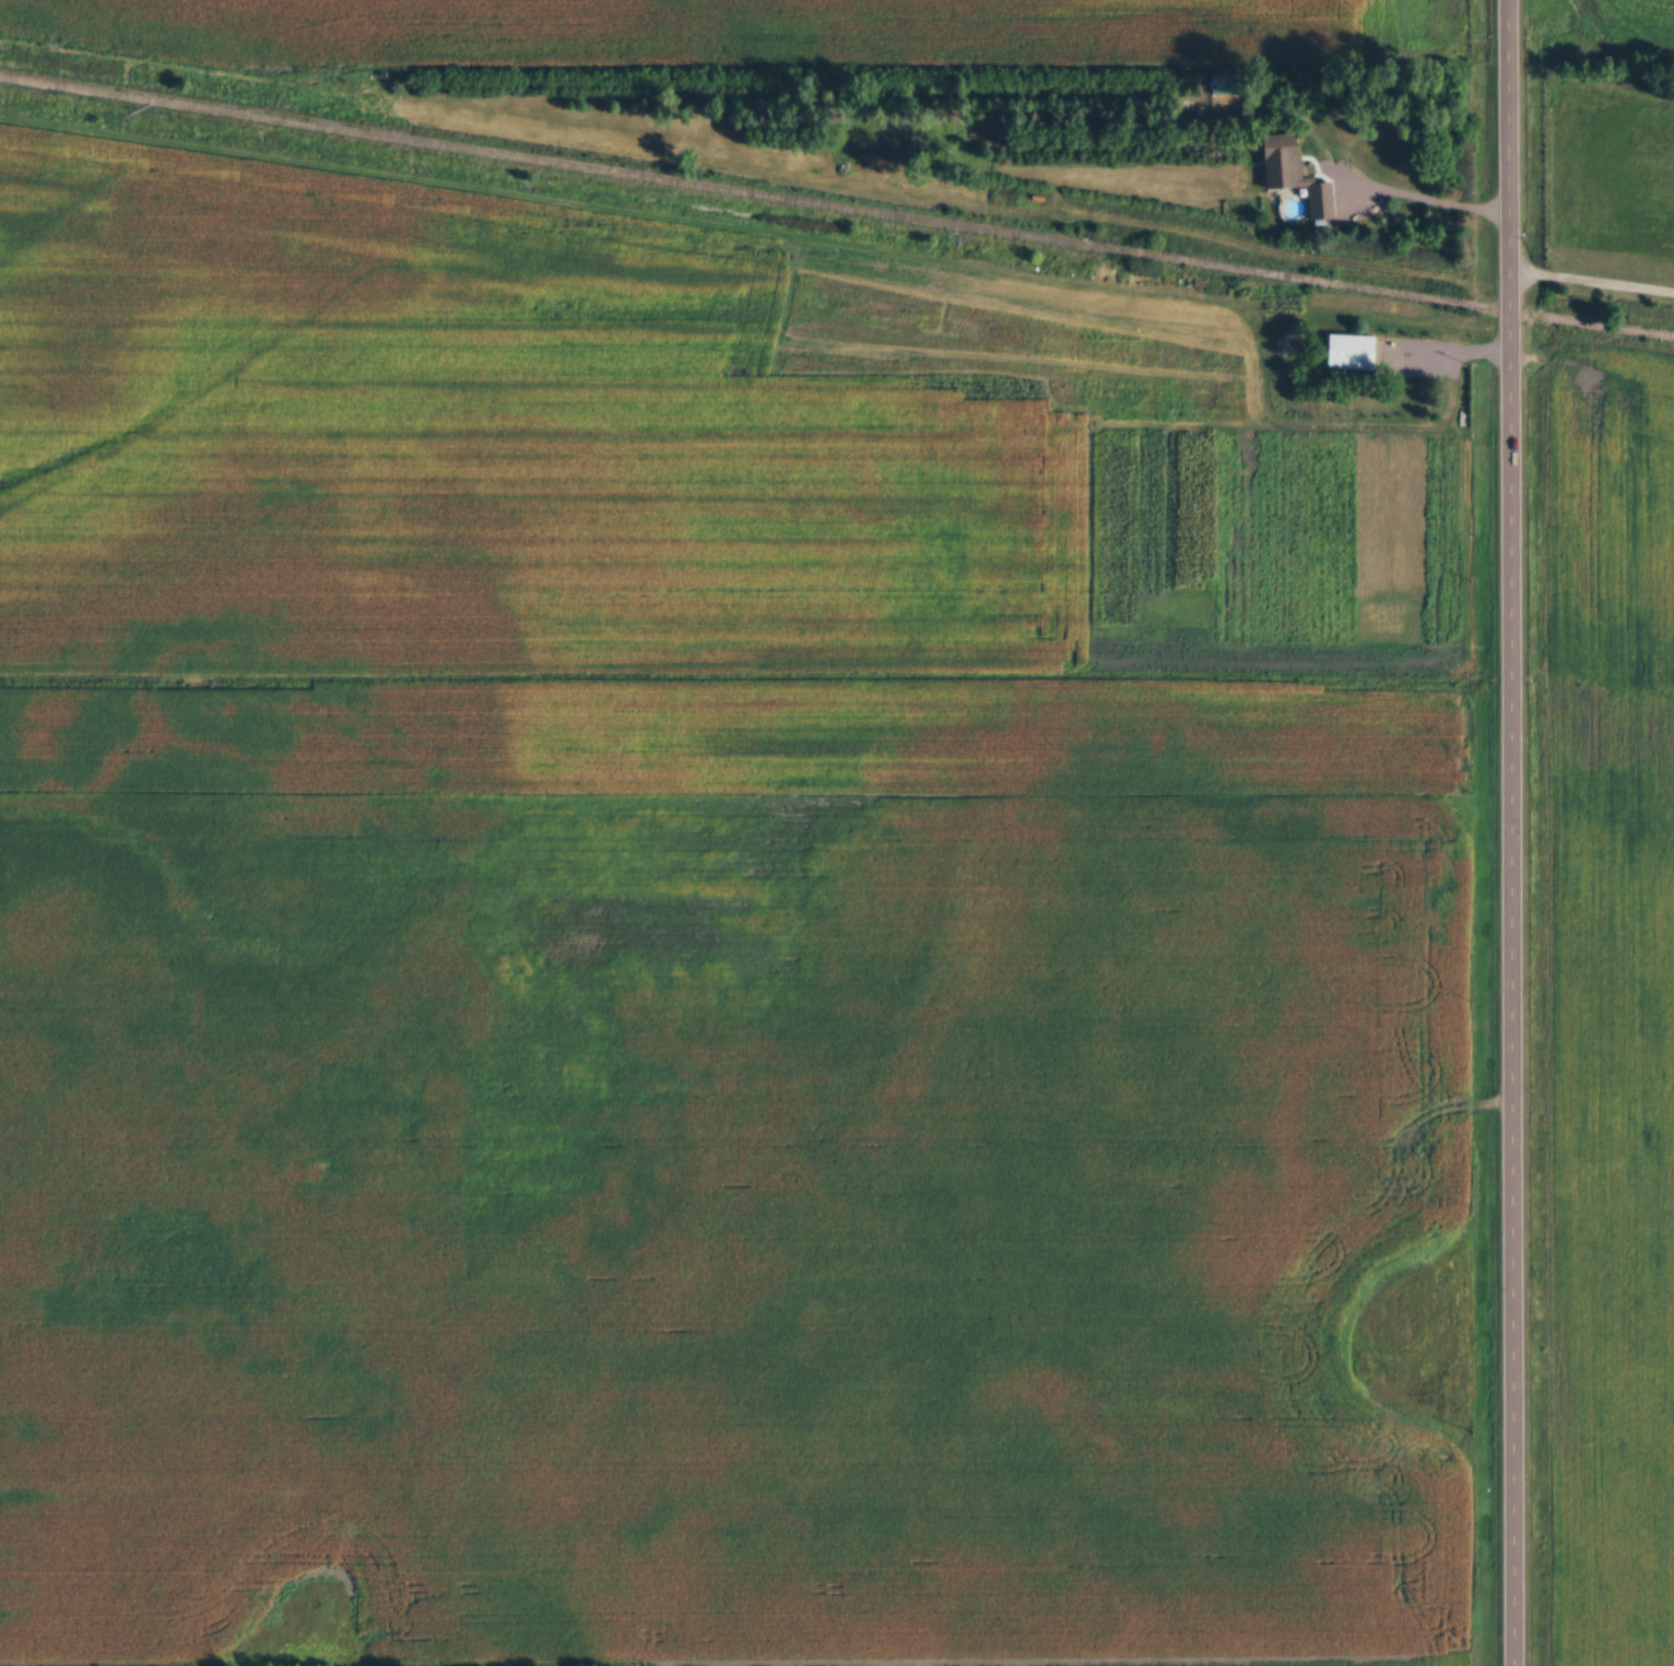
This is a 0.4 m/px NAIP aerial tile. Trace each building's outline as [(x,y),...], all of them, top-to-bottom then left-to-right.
[(1263,139),(1266,193),(1309,190),(1311,224),(1332,223),(1330,184),(1300,185),(1297,137),(1263,139)] [(1374,372),(1374,338),(1328,337),(1327,372),(1374,372)]
